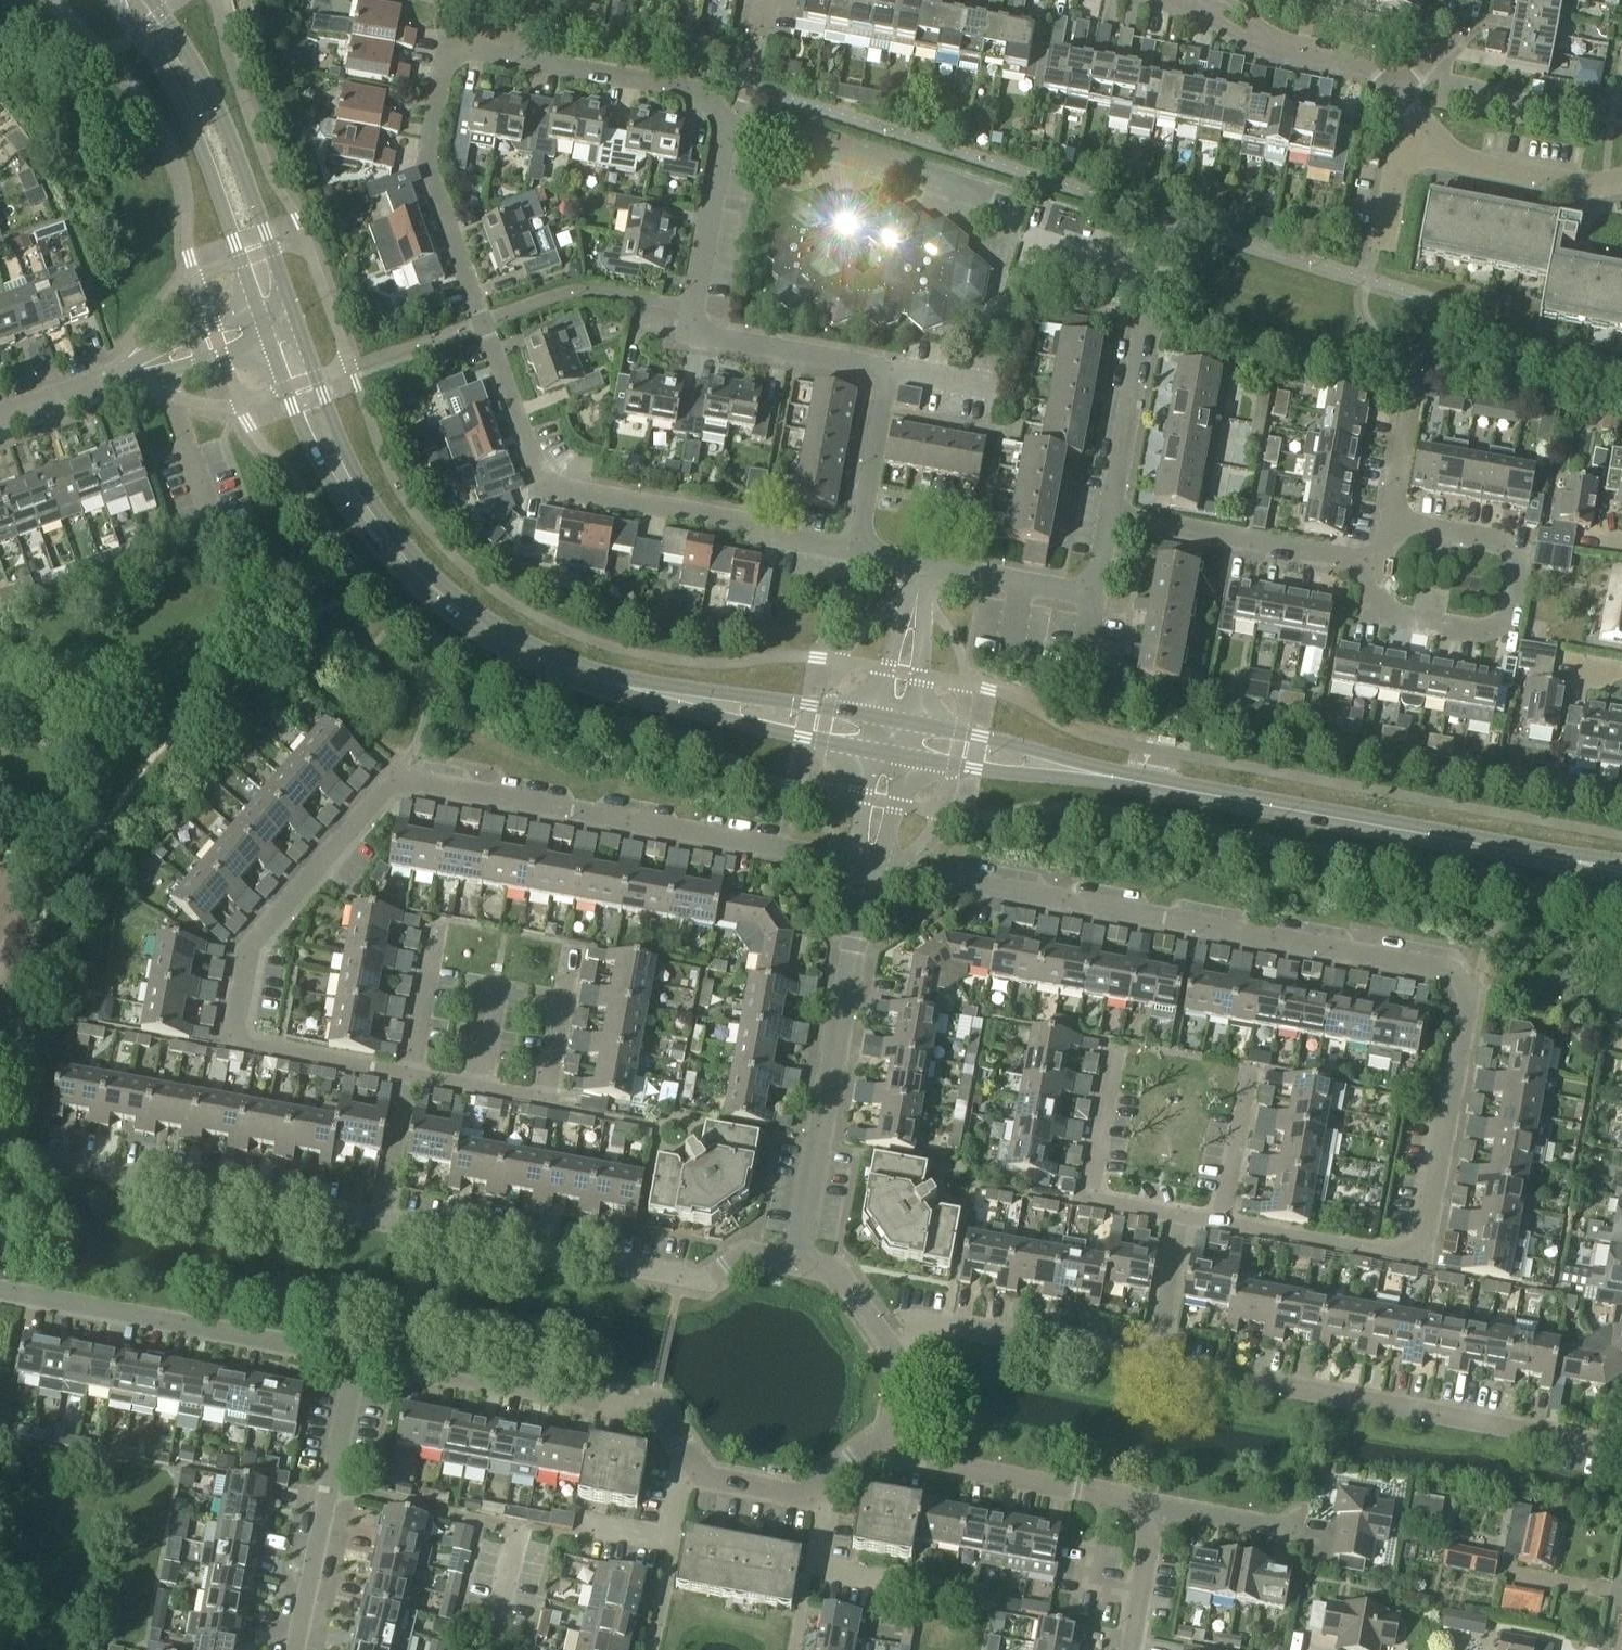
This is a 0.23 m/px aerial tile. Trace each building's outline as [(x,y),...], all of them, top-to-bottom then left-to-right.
[(798,23),(827,29),(832,0),(802,0),(798,23)] [(827,29),(825,37),(848,41),(856,0),(832,0),(827,29)] [(848,41),(870,46),(879,0),(856,0),(848,41)] [(870,46),(892,50),(901,1),(900,1),(897,0),(879,0),(870,46)] [(900,1),(901,1),(892,50),(914,54),(914,51),(915,51),(924,5),(921,4),(913,3),(914,0),(900,0),(900,1)] [(934,8),(935,0),(922,0),(921,4),(924,5),(915,51),(938,55),(945,16),(944,16),(935,14),(936,8),(934,8)] [(956,12),(958,1),(954,0),(945,0),(943,9),(945,10),(944,16),(945,16),(938,55),(937,64),(959,68),(960,59),(967,20),(966,20),(957,18),(958,12),(956,12)] [(1420,15),(1423,0),(1443,4),(1444,0),(1384,0),(1382,8),(1420,15)] [(1509,9),(1511,0),(1495,0),(1494,6),(1509,9)] [(1516,11),(1558,19),(1562,0),(1518,0),(1516,11)] [(1606,7),(1617,9),(1619,0),(1607,0),(1606,7)] [(980,76),(983,64),(990,24),(989,24),(980,22),(981,17),(978,16),(980,5),(967,2),(965,14),(967,14),(966,20),(967,20),(960,59),(959,68),(958,72),(980,76)] [(401,10),(358,3),(352,40),(394,47),(412,51),(415,34),(397,31),(401,10)] [(1509,9),(1494,6),(1492,15),(1508,18),(1509,9)] [(1002,21),(1000,20),(1002,9),(990,7),(988,18),(990,18),(989,24),(990,24),(983,64),(1005,68),(1012,28),(1011,28),(1001,26),(1002,21)] [(593,21),(593,23),(604,24),(606,12),(595,10),(593,21)] [(1010,22),(1012,22),(1011,28),(1012,28),(1005,68),(1003,76),(1036,82),(1042,46),(1045,29),(1022,24),(1024,13),(1013,11),(1010,22)] [(1512,30),(1554,38),(1558,19),(1516,11),(1512,30)] [(1597,31),(1602,37),(1607,38),(1609,28),(1598,26),(1597,31)] [(1554,38),(1512,30),(1509,48),(1551,56),(1552,52),(1554,38)] [(1486,44),(1502,47),(1504,38),(1488,35),(1486,44)] [(1042,46),(1036,82),(1033,94),(1043,95),(1041,107),(1065,112),(1067,100),(1075,60),(1074,60),(1064,58),(1065,52),(1063,52),(1065,41),(1052,39),(1050,48),(1042,46)] [(1087,116),(1089,104),(1097,64),(1096,64),(1086,62),(1087,57),(1085,56),(1088,41),(1075,39),(1074,43),(1072,54),(1075,54),(1074,60),(1075,60),(1067,100),(1065,112),(1087,116)] [(391,66),(394,47),(352,40),(345,76),(406,86),(409,70),(391,66)] [(1484,54),(1500,57),(1501,52),(1502,47),(1486,44),(1485,52),(1484,54)] [(1089,104),(1112,109),(1120,69),(1118,68),(1109,66),(1110,61),(1107,60),(1109,50),(1097,47),(1094,58),(1097,58),(1096,64),(1097,64),(1089,104)] [(1505,67),(1547,75),(1551,56),(1509,48),(1508,52),(1505,67)] [(1132,65),(1129,65),(1131,54),(1119,52),(1117,62),(1120,63),(1118,68),(1120,69),(1112,109),(1109,122),(1132,126),(1142,73),(1139,72),(1131,71),(1132,65)] [(1152,81),(1154,75),(1150,74),(1153,59),(1142,57),(1139,72),(1142,73),(1132,126),(1131,131),(1153,136),(1156,123),(1163,83),(1161,83),(1152,81)] [(1176,79),(1172,78),(1174,68),(1162,65),(1160,76),(1163,77),(1161,83),(1163,83),(1156,123),(1178,127),(1185,88),(1184,87),(1175,86),(1176,79)] [(330,70),(329,78),(339,80),(340,72),(330,70)] [(1198,83),(1195,83),(1197,72),(1185,70),(1182,80),(1186,81),(1184,87),(1185,88),(1178,127),(1200,131),(1208,92),(1206,92),(1197,90),(1198,83)] [(1220,87),(1217,87),(1220,76),(1207,74),(1205,85),(1208,85),(1206,92),(1208,92),(1200,131),(1198,144),(1220,148),(1222,136),(1229,96),(1228,96),(1219,94),(1220,87)] [(1243,92),(1239,91),(1241,80),(1229,78),(1227,89),(1230,89),(1228,96),(1229,96),(1222,136),(1244,140),(1252,101),(1249,100),(1241,99),(1243,92)] [(1543,86),(1532,84),(1530,94),(1541,96),(1543,86)] [(386,95),(343,88),(337,125),(379,133),(397,136),(400,119),(382,116),(386,95)] [(839,89),(837,101),(859,105),(861,93),(839,89)] [(1244,140),(1243,146),(1266,150),(1273,111),(1272,111),(1263,109),(1264,103),(1262,103),(1264,91),(1251,89),(1249,100),(1252,101),(1244,140)] [(1274,89),(1271,104),(1273,105),(1272,111),(1273,111),(1266,150),(1263,163),(1286,167),(1288,155),(1296,115),(1294,115),(1286,113),(1287,107),(1284,107),(1287,91),(1274,89)] [(1307,106),(1309,95),(1296,93),(1295,97),(1293,108),(1296,109),(1294,115),(1296,115),(1288,155),(1310,159),(1318,119),(1317,119),(1318,113),(1316,113),(1309,111),(1310,106),(1307,106)] [(453,156),(468,158),(470,147),(493,151),(495,142),(502,99),(477,95),(474,114),(460,112),(453,156)] [(869,108),(868,108),(872,109),(879,110),(881,97),(871,95),(869,108)] [(532,156),(538,126),(539,120),(526,118),(528,104),(524,103),(521,99),(512,97),(507,100),(502,99),(495,142),(511,145),(511,148),(515,153),(518,154),(532,156)] [(555,161),(557,144),(573,147),(581,104),(576,103),(573,99),(565,97),(560,100),(556,100),(552,123),(539,120),(538,126),(532,156),(555,161)] [(601,137),(606,109),(602,108),(598,103),(590,101),(585,105),(581,104),(573,147),(598,151),(595,168),(609,170),(614,139),(601,137)] [(1330,115),(1328,115),(1330,103),(1318,101),(1316,113),(1318,113),(1317,119),(1318,119),(1310,159),(1308,171),(1344,178),(1352,132),(1339,130),(1341,117),(1339,117),(1338,123),(1329,121),(1330,115)] [(636,167),(646,160),(651,160),(658,118),(653,117),(650,112),(642,111),(637,114),(633,113),(628,142),(614,139),(609,170),(635,175),(636,167)] [(663,163),(660,179),(686,184),(692,153),(678,151),(683,122),(680,121),(676,117),(668,115),(663,119),(658,118),(651,160),(663,163)] [(376,152),(379,133),(337,125),(336,127),(328,126),(327,127),(326,129),(325,131),(325,132),(324,134),(324,136),(324,138),(324,139),(324,141),(325,143),(333,144),(329,166),(357,171),(358,166),(391,172),(394,155),(376,152)] [(6,141),(10,146),(18,157),(32,147),(20,131),(6,141)] [(10,163),(18,157),(10,146),(2,152),(10,163)] [(24,197),(39,190),(30,171),(15,178),(24,197)] [(419,212),(410,187),(396,192),(392,180),(366,189),(370,202),(386,196),(394,219),(368,229),(377,253),(425,236),(417,213),(419,212)] [(1443,200),(1455,202),(1457,192),(1445,189),(1443,200)] [(324,202),(334,198),(333,194),(331,195),(325,192),(325,190),(321,192),(324,202)] [(532,237),(528,225),(543,219),(535,194),(505,205),(510,218),(482,227),(484,231),(481,236),(484,244),(489,247),(491,252),(532,237)] [(771,237),(766,261),(774,268),(773,278),(779,283),(775,303),(791,317),(792,317),(812,310),(812,308),(819,309),(818,316),(834,330),(835,330),(855,323),(856,316),(863,317),(862,319),(879,333),(899,326),(901,319),(908,320),(907,322),(924,336),(954,325),(956,315),(968,311),(985,305),(990,274),(981,265),(967,253),(969,243),(944,223),(924,230),(923,235),(916,233),(918,224),(901,210),(881,217),(881,219),(874,218),(875,211),(859,197),(838,204),(836,214),(829,213),(830,208),(814,194),(794,201),(790,221),(783,224),(781,234),(771,237)] [(1469,204),(1480,207),(1482,197),(1471,194),(1469,204)] [(613,213),(630,216),(625,240),(668,248),(669,243),(674,240),(675,231),(672,226),(673,222),(644,217),(647,204),(643,203),(616,198),(613,213)] [(1494,209),(1506,211),(1508,202),(1496,199),(1494,209)] [(462,202),(460,203),(465,217),(467,217),(480,212),(477,204),(467,200),(462,202)] [(1581,225),(1580,225),(1582,216),(1548,210),(1546,219),(1558,221),(1556,228),(1427,204),(1418,253),(1547,277),(1543,298),(1540,315),(1542,315),(1621,330),(1621,279),(1576,271),(1581,247),(1574,246),(1576,237),(1578,238),(1581,225)] [(1520,214),(1532,216),(1534,206),(1522,204),(1520,214)] [(1285,223),(1295,225),(1297,217),(1286,215),(1285,223)] [(63,226),(34,236),(37,247),(66,236),(63,226)] [(548,232),(532,237),(491,252),(500,276),(527,266),(532,279),(561,268),(556,254),(548,232)] [(444,282),(435,257),(433,258),(425,236),(377,253),(385,276),(411,267),(420,290),(404,296),(408,309),(434,299),(430,287),(444,282)] [(31,249),(27,239),(13,244),(17,254),(31,249)] [(600,268),(607,277),(633,281),(635,268),(664,273),(664,269),(669,266),(671,257),(667,252),(668,248),(625,240),(624,251),(623,253),(610,250),(602,256),(600,268)] [(14,255),(10,245),(0,249),(0,255),(1,260),(14,255)] [(573,269),(569,274),(570,283),(583,281),(581,268),(573,269)] [(89,319),(74,278),(51,286),(64,322),(70,320),(72,325),(89,319)] [(29,294),(44,335),(60,329),(58,324),(64,322),(51,286),(29,294)] [(7,302),(20,338),(26,336),(28,341),(44,335),(29,294),(7,302)] [(16,345),(14,340),(20,338),(7,302),(0,304),(0,351),(16,345)] [(591,353),(587,340),(578,315),(548,326),(553,339),(526,348),(527,352),(525,357),(527,365),(533,368),(535,373),(576,359),(591,353)] [(1041,326),(1039,337),(1061,340),(1058,359),(1098,367),(1103,343),(1085,340),(1088,322),(1065,318),(1063,329),(1041,326)] [(604,389),(599,375),(584,381),(576,359),(535,373),(536,377),(534,382),(536,391),(542,393),(543,397),(570,387),(575,400),(604,389)] [(1098,367),(1058,359),(1053,382),(1094,390),(1098,367)] [(1196,512),(1221,372),(1179,365),(1154,505),(1196,512)] [(615,393),(610,424),(624,426),(626,419),(651,424),(658,381),(653,380),(649,375),(641,373),(636,377),(632,376),(629,395),(615,393)] [(436,387),(441,400),(444,398),(453,421),(439,426),(448,450),(495,433),(487,410),(490,409),(481,385),(467,390),(462,377),(444,384),(436,387)] [(719,379),(715,382),(711,381),(706,409),(692,407),(687,438),(701,440),(702,437),(727,441),(729,428),(736,385),(732,385),(728,380),(719,379)] [(1260,380),(1256,404),(1249,439),(1261,441),(1272,382),(1262,380),(1260,380)] [(658,381),(651,424),(674,428),(672,435),(687,438),(692,407),(679,405),(683,385),(658,381)] [(1094,390),(1053,382),(1049,405),(1090,413),(1094,390)] [(729,428),(752,432),(751,440),(752,440),(766,442),(771,412),(758,409),(761,390),(758,389),(754,385),(746,383),(741,386),(736,385),(729,428)] [(856,394),(816,387),(811,411),(852,418),(856,394)] [(922,394),(899,389),(896,408),(919,412),(922,394)] [(1355,396),(1329,392),(1325,416),(1366,423),(1367,418),(1365,417),(1368,399),(1355,396)] [(1277,394),(1275,407),(1287,409),(1289,396),(1277,394)] [(1449,413),(1452,400),(1440,398),(1437,410),(1449,413)] [(1452,400),(1449,413),(1462,415),(1464,402),(1452,400)] [(1090,413),(1049,405),(1045,429),(1085,436),(1090,413)] [(1495,421),(1498,408),(1486,406),(1484,419),(1495,421)] [(1275,407),(1272,418),(1285,421),(1287,409),(1275,407)] [(1498,408),(1495,421),(1508,423),(1510,411),(1498,408)] [(852,418),(811,411),(807,434),(848,441),(852,418)] [(1321,439),(1359,446),(1363,428),(1365,429),(1366,423),(1325,416),(1321,439)] [(892,427),(885,468),(909,472),(916,431),(892,427)] [(1066,457),(1081,460),(1085,436),(1045,429),(1041,451),(1041,452),(1066,456),(1066,457)] [(916,431),(909,472),(932,476),(940,436),(916,431)] [(1539,432),(1537,444),(1550,446),(1552,434),(1539,432)] [(505,497),(500,484),(515,479),(506,455),(503,456),(495,433),(448,450),(456,474),(482,465),(490,488),(474,493),(479,506),(505,497)] [(803,456),(844,464),(848,441),(807,434),(803,456)] [(940,436),(932,476),(955,480),(962,440),(940,436)] [(1317,462),(1358,469),(1359,464),(1356,463),(1359,446),(1321,439),(1317,462)] [(979,485),(986,444),(962,440),(955,480),(979,485)] [(115,447),(117,452),(111,454),(124,491),(128,501),(143,496),(146,506),(154,503),(133,441),(115,447)] [(416,446),(420,457),(434,452),(430,441),(416,446)] [(1281,443),(1268,441),(1266,453),(1279,455),(1281,443)] [(1004,445),(1001,458),(1012,460),(1015,447),(1004,445)] [(1041,451),(1025,449),(1021,472),(1061,480),(1062,474),(1066,457),(1066,456),(1041,452),(1041,451)] [(1429,492),(1429,495),(1434,496),(1442,455),(1418,451),(1411,489),(1429,492)] [(1490,451),(1488,463),(1481,504),(1486,505),(1487,503),(1504,506),(1511,468),(1513,455),(1490,451)] [(111,454),(105,456),(104,452),(87,457),(102,499),(106,509),(128,501),(124,491),(111,454)] [(1616,512),(1621,513),(1621,453),(1612,452),(1610,462),(1606,488),(1605,494),(1618,496),(1616,512)] [(452,470),(446,453),(427,460),(433,477),(452,470)] [(1264,465),(1276,467),(1279,455),(1266,453),(1264,465)] [(1597,454),(1594,472),(1605,474),(1608,456),(1597,454)] [(1458,498),(1465,459),(1442,455),(1434,496),(1440,497),(1440,494),(1458,498)] [(799,479),(839,487),(844,464),(803,456),(799,479)] [(67,470),(80,506),(102,499),(87,457),(71,463),(73,468),(67,470)] [(1481,504),(1488,463),(1465,459),(1458,498),(1476,501),(1475,504),(1481,504)] [(1354,474),(1357,475),(1358,469),(1317,462),(1304,460),(1300,483),(1313,485),(1351,492),(1354,474)] [(84,517),(80,506),(67,470),(61,472),(59,467),(43,473),(61,525),(84,517)] [(1530,497),(1535,472),(1511,468),(1504,506),(1522,509),(1522,512),(1526,513),(1524,525),(1538,528),(1543,500),(1530,497)] [(769,475),(750,472),(747,491),(746,495),(764,498),(764,499),(769,475)] [(1077,477),(1062,474),(1061,480),(1021,472),(1016,497),(1057,504),(1060,486),(1075,488),(1077,477)] [(35,522),(39,532),(61,525),(43,473),(27,479),(29,484),(23,486),(35,522)] [(794,504),(835,511),(839,487),(799,479),(794,504)] [(1553,525),(1551,534),(1538,532),(1536,546),(1572,552),(1576,528),(1577,529),(1590,531),(1597,485),(1567,480),(1564,497),(1557,496),(1552,524),(1553,525)] [(23,486),(16,488),(15,483),(0,488),(0,493),(13,530),(17,540),(39,532),(35,522),(23,486)] [(1308,508),(1350,516),(1351,510),(1348,510),(1351,492),(1313,485),(1308,508)] [(921,486),(918,496),(927,498),(929,487),(921,486)] [(1272,489),(1260,487),(1258,499),(1270,501),(1272,489)] [(13,530),(0,493),(0,546),(17,540),(13,530)] [(1057,504),(1016,497),(1012,519),(1053,526),(1054,520),(1057,504)] [(1256,511),(1268,514),(1270,501),(1258,499),(1256,511)] [(513,502),(495,509),(500,524),(515,509),(513,502)] [(1342,539),(1346,521),(1349,521),(1350,516),(1308,508),(1304,532),(1342,539)] [(532,552),(533,546),(557,550),(554,567),(566,569),(563,586),(577,588),(580,571),(589,521),(565,517),(565,514),(540,510),(537,525),(524,522),(519,550),(532,552)] [(1052,532),(1066,535),(1068,523),(1054,520),(1053,526),(1012,519),(1008,543),(1025,546),(1022,564),(1045,568),(1052,532)] [(644,572),(649,545),(636,543),(638,528),(613,523),(612,526),(589,521),(580,571),(604,576),(609,549),(633,553),(630,570),(644,572)] [(684,562),(679,589),(705,594),(708,575),(707,575),(713,550),(714,544),(689,540),(690,537),(664,532),(662,547),(649,545),(644,572),(657,574),(660,558),(684,562)] [(155,538),(143,542),(146,552),(158,547),(155,538)] [(130,547),(133,556),(146,552),(143,542),(130,547)] [(1151,563),(1158,565),(1154,588),(1195,595),(1199,572),(1202,553),(1155,545),(1151,563)] [(1538,547),(1535,566),(1567,571),(1570,552),(1538,547)] [(731,580),(726,607),(752,611),(750,624),(769,627),(772,609),(767,606),(772,574),(759,572),(761,561),(737,557),(737,554),(713,550),(707,575),(708,575),(731,580)] [(99,558),(102,567),(114,563),(111,553),(99,558)] [(102,567),(99,558),(86,563),(89,572),(102,567)] [(57,583),(70,579),(66,569),(54,574),(57,583)] [(1616,573),(1603,641),(1621,644),(1621,574),(1616,573)] [(44,588),(57,583),(54,574),(41,578),(44,588)] [(13,599),(25,594),(22,585),(9,590),(13,599)] [(1235,608),(1223,605),(1217,634),(1232,636),(1234,624),(1256,628),(1264,587),(1258,586),(1258,588),(1239,585),(1235,608)] [(1264,587),(1256,628),(1279,632),(1286,594),(1269,590),(1269,588),(1264,587)] [(1195,595),(1154,588),(1151,606),(1150,611),(1190,619),(1195,595)] [(13,599),(9,590),(0,593),(0,603),(13,599)] [(1286,594),(1279,632),(1277,645),(1300,649),(1303,636),(1310,595),(1305,594),(1304,597),(1286,594)] [(1326,641),(1333,602),(1315,599),(1316,596),(1310,595),(1303,636),(1326,641)] [(1135,614),(1149,617),(1145,634),(1186,641),(1190,619),(1150,611),(1151,606),(1137,603),(1135,614)] [(1186,641),(1145,634),(1142,652),(1141,657),(1182,665),(1186,641)] [(1324,654),(1326,641),(1303,636),(1300,649),(1324,654)] [(1523,645),(1521,644),(1519,657),(1555,663),(1557,650),(1535,647),(1523,645)] [(1356,650),(1338,647),(1331,685),(1355,689),(1362,648),(1357,647),(1356,650)] [(1362,648),(1355,689),(1354,693),(1356,699),(1358,701),(1370,703),(1374,702),(1377,698),(1378,694),(1385,655),(1367,652),(1368,649),(1362,648)] [(1140,663),(1137,681),(1178,689),(1182,665),(1141,657),(1142,652),(1128,649),(1126,660),(1140,663)] [(1401,698),(1409,656),(1403,655),(1403,658),(1385,655),(1378,694),(1401,698)] [(1409,656),(1401,698),(1400,702),(1402,707),(1405,710),(1418,712),(1420,711),(1424,706),(1424,702),(1431,663),(1414,660),(1414,657),(1409,656)] [(1556,735),(1564,689),(1551,687),(1552,684),(1555,663),(1519,657),(1518,663),(1517,672),(1530,674),(1528,683),(1527,683),(1523,712),(1529,712),(1526,730),(1556,735)] [(1491,727),(1493,715),(1503,716),(1508,691),(1512,692),(1517,663),(1503,660),(1501,673),(1496,672),(1495,675),(1477,672),(1469,721),(1468,723),(1491,727)] [(1424,702),(1447,706),(1455,665),(1449,664),(1449,667),(1431,663),(1424,702)] [(1469,721),(1477,672),(1460,669),(1460,666),(1455,665),(1447,706),(1446,717),(1469,721)] [(1233,686),(1231,698),(1243,701),(1245,688),(1233,686)] [(1245,688),(1243,701),(1255,703),(1266,705),(1269,691),(1246,687),(1245,688)] [(1280,694),(1278,707),(1290,709),(1292,697),(1280,694)] [(1302,711),(1304,699),(1292,697),(1290,709),(1302,711)] [(1597,767),(1598,766),(1599,756),(1606,713),(1583,709),(1579,730),(1566,728),(1561,755),(1576,757),(1575,764),(1597,767)] [(1621,765),(1621,715),(1606,713),(1599,756),(1598,766),(1620,769),(1621,765)] [(1346,736),(1348,723),(1336,721),(1334,733),(1346,736)] [(310,742),(339,767),(347,757),(355,764),(363,755),(326,723),(310,742)] [(1358,738),(1361,725),(1355,725),(1348,723),(1346,736),(1355,737),(1358,738)] [(1383,729),(1381,742),(1393,744),(1395,732),(1383,729)] [(1405,746),(1407,734),(1395,732),(1393,744),(1405,746)] [(1429,738),(1427,750),(1439,752),(1441,740),(1429,738)] [(1438,760),(1450,763),(1453,742),(1441,740),(1439,752),(1438,760)] [(295,760),(332,791),(338,783),(330,777),(339,767),(310,742),(295,760)] [(280,777),(309,802),(317,792),(325,799),(332,791),(295,760),(280,777)] [(369,781),(359,772),(353,779),(363,788),(369,781)] [(264,795),(301,827),(308,819),(300,812),(309,802),(280,777),(264,795)] [(348,786),(357,794),(363,788),(353,779),(348,786)] [(249,813),(278,838),(287,828),(294,835),(301,827),(264,795),(249,813)] [(414,816),(423,818),(425,805),(416,804),(414,816)] [(432,820),(434,807),(425,805),(423,818),(432,820)] [(339,816),(329,808),(323,815),(333,823),(339,816)] [(469,827),(471,814),(463,812),(460,825),(469,827)] [(278,838),(249,813),(234,831),(271,862),(277,855),(270,848),(278,838)] [(471,814),(469,827),(478,828),(480,815),(471,814)] [(317,822),(327,830),(333,823),(323,815),(317,822)] [(506,833),(515,835),(518,822),(509,821),(506,833)] [(398,822),(389,870),(413,874),(420,837),(407,834),(409,824),(398,822)] [(524,837),(527,824),(518,822),(515,835),(524,837)] [(436,879),(445,831),(434,829),(432,839),(420,837),(413,874),(436,879)] [(553,842),(562,844),(564,831),(555,829),(553,842)] [(271,862),(234,831),(219,849),(248,873),(256,864),(264,870),(271,862)] [(445,831),(436,879),(459,883),(466,845),(453,843),(455,833),(445,831)] [(571,845),(573,832),(564,831),(562,844),(571,845)] [(389,843),(390,835),(383,834),(381,842),(389,843)] [(482,887),(491,839),(480,837),(479,848),(466,845),(459,883),(482,887)] [(608,852),(610,839),(602,838),(599,850),(608,852)] [(491,839),(482,887),(505,891),(512,854),(499,851),(501,841),(491,839)] [(610,839),(608,852),(617,854),(619,841),(610,839)] [(308,852),(298,843),(292,850),(302,859),(308,852)] [(528,896),(537,848),(526,846),(525,856),(512,854),(505,891),(528,896)] [(654,860),(656,848),(648,846),(645,859),(654,860)] [(537,848),(528,896),(551,900),(558,862),(545,860),(547,850),(537,848)] [(656,848),(654,860),(663,862),(666,849),(656,848)] [(248,873),(219,849),(203,866),(240,898),(247,891),(239,884),(248,873)] [(154,857),(161,863),(167,856),(160,850),(154,857)] [(287,857),(296,866),(302,859),(292,850),(287,857)] [(575,904),(583,856),(573,854),(571,865),(558,862),(551,900),(575,904)] [(700,869),(703,856),(694,855),(691,867),(700,869)] [(583,856),(575,904),(598,908),(605,871),(592,868),(594,858),(583,856)] [(703,856),(700,869),(709,871),(712,858),(703,856)] [(733,875),(735,862),(726,860),(725,862),(723,873),(724,873),(733,875)] [(621,913),(630,865),(619,863),(617,873),(605,871),(598,908),(621,913)] [(630,865),(621,913),(644,917),(651,879),(638,877),(640,867),(630,865)] [(188,884),(217,909),(225,900),(233,906),(240,898),(203,866),(188,884)] [(379,866),(375,874),(385,880),(390,872),(388,871),(379,866)] [(667,921),(676,873),(665,871),(664,882),(651,879),(644,917),(667,921)] [(676,873),(667,921),(690,925),(697,888),(684,885),(686,875),(676,873)] [(278,888),(268,879),(262,886),(272,894),(278,888)] [(714,930),(715,924),(720,896),(723,882),(711,880),(710,890),(697,888),(690,925),(714,930)] [(172,903),(209,935),(216,926),(208,919),(217,909),(188,884),(172,903)] [(272,894),(262,886),(256,893),(266,901),(272,894)] [(737,928),(736,937),(743,947),(782,920),(772,905),(720,896),(715,924),(737,928)] [(402,917),(354,908),(350,932),(387,939),(390,926),(400,928),(402,917)] [(994,909),(992,922),(1000,924),(1001,924),(1003,913),(1003,911),(994,909)] [(1026,915),(1017,913),(1014,926),(1024,928),(1026,915)] [(247,923),(237,915),(231,921),(241,930),(247,923)] [(1035,917),(1026,915),(1024,928),(1032,930),(1035,917)] [(782,920),(743,947),(751,958),(760,959),(756,981),(756,982),(783,987),(792,935),(782,920)] [(225,929),(235,937),(241,930),(231,921),(225,929)] [(1070,936),(1072,924),(1063,922),(1061,935),(1070,936)] [(1072,924),(1070,936),(1079,938),(1081,925),(1072,924)] [(170,925),(169,933),(178,936),(180,927),(170,925)] [(1118,932),(1109,930),(1107,943),(1116,945),(1118,932)] [(387,939),(350,932),(346,955),(393,964),(395,954),(385,952),(387,939)] [(998,932),(996,946),(990,974),(989,980),(1014,984),(1020,947),(1007,944),(1009,934),(998,932)] [(1127,934),(1118,932),(1116,945),(1125,946),(1127,934)] [(421,936),(408,933),(406,942),(419,945),(421,936)] [(929,947),(956,986),(967,979),(968,970),(990,974),(996,946),(944,937),(929,947)] [(154,962),(191,969),(194,956),(204,958),(206,947),(158,938),(154,962)] [(1037,989),(1045,941),(1035,939),(1033,949),(1020,947),(1014,984),(1037,989)] [(1164,940),(1155,939),(1153,952),(1162,953),(1164,940)] [(1173,942),(1164,940),(1162,953),(1171,955),(1173,942)] [(1060,993),(1066,955),(1054,953),(1056,943),(1045,941),(1037,989),(1060,993)] [(404,951),(417,954),(419,945),(406,942),(404,951)] [(956,986),(929,947),(914,957),(905,1009),(932,1013),(936,991),(945,993),(956,986)] [(1083,997),(1091,949),(1081,947),(1079,958),(1066,955),(1060,993),(1083,997)] [(1106,1001),(1113,964),(1100,961),(1102,951),(1091,949),(1083,997),(1106,1001)] [(1211,949),(1209,962),(1218,963),(1220,950),(1211,949)] [(1227,965),(1229,952),(1220,950),(1218,963),(1227,965)] [(341,978),(379,985),(381,972),(392,974),(393,964),(346,955),(341,978)] [(608,955),(606,966),(616,968),(614,980),(652,987),(656,963),(608,955)] [(1113,964),(1106,1001),(1129,1005),(1138,958),(1127,956),(1125,966),(1113,964)] [(1258,957),(1255,970),(1264,972),(1266,959),(1258,957)] [(1138,958),(1129,1005),(1152,1010),(1159,972),(1146,970),(1148,959),(1138,958)] [(1273,973),(1276,961),(1266,959),(1264,972),(1273,973)] [(150,985),(198,994),(199,984),(189,982),(191,969),(154,962),(150,985)] [(210,973),(223,975),(225,966),(212,963),(210,973)] [(727,966),(714,964),(712,973),(725,976),(727,966)] [(1152,1010),(1150,1020),(1174,1025),(1184,966),(1173,964),(1171,974),(1159,972),(1152,1010)] [(584,966),(583,975),(595,977),(597,968),(584,966)] [(1304,966),(1301,979),(1310,980),(1312,967),(1304,966)] [(1319,982),(1322,969),(1312,967),(1310,980),(1319,982)] [(1192,968),(1184,1015),(1207,1020),(1214,982),(1202,980),(1204,970),(1192,968)] [(223,975),(210,973),(209,981),(221,984),(223,975)] [(1214,982),(1207,1020),(1231,1024),(1239,976),(1229,974),(1227,984),(1214,982)] [(1348,987),(1355,988),(1356,989),(1358,976),(1350,974),(1348,987)] [(581,984),(594,986),(595,977),(583,975),(581,984)] [(1239,976),(1231,1024),(1254,1028),(1260,991),(1248,988),(1250,978),(1239,976)] [(1366,990),(1368,978),(1358,976),(1356,989),(1366,990)] [(379,985),(341,978),(337,1001),(385,1010),(387,1000),(377,998),(379,985)] [(412,982),(399,979),(398,989),(410,991),(412,982)] [(600,1002),(647,1010),(652,987),(614,980),(612,993),(601,991),(600,1002)] [(797,989),(783,987),(756,982),(756,981),(750,980),(746,1005),(782,1011),(785,999),(795,1000),(797,989)] [(1260,991),(1254,1028),(1277,1032),(1285,985),(1275,983),(1273,993),(1260,991)] [(1397,983),(1394,996),(1403,997),(1405,984),(1397,983)] [(713,985),(704,984),(702,996),(711,998),(713,985)] [(1412,999),(1415,986),(1405,984),(1403,997),(1412,999)] [(146,1008),(183,1015),(185,1002),(196,1004),(198,994),(150,985),(146,1008)] [(1285,985),(1277,1032),(1300,1037),(1307,999),(1294,997),(1296,986),(1285,985)] [(396,997),(409,1000),(410,991),(398,989),(396,997)] [(105,991),(103,1000),(111,1002),(113,993),(105,991)] [(1307,999),(1300,1037),(1323,1041),(1332,993),(1321,991),(1319,1001),(1307,999)] [(1346,1045),(1353,1007),(1340,1005),(1342,995),(1332,993),(1323,1041),(1346,1045)] [(711,998),(702,996),(699,1009),(709,1011),(711,998)] [(1366,1010),(1355,1008),(1353,1007),(1346,1045),(1355,1047),(1368,1049),(1369,1049),(1378,1002),(1368,1000),(1366,1010)] [(333,1024),(371,1031),(373,1018),(383,1020),(385,1010),(337,1001),(333,1024)] [(647,1010),(600,1002),(598,1012),(608,1014),(606,1026),(643,1033),(647,1010)] [(1369,1056),(1390,1066),(1399,1016),(1386,1014),(1388,1003),(1378,1002),(1369,1049),(1368,1049),(1369,1056)] [(741,1028),(788,1036),(790,1026),(780,1024),(782,1011),(746,1005),(741,1028)] [(905,1009),(891,1006),(889,1017),(899,1019),(897,1032),(933,1038),(937,1014),(932,1013),(905,1009)] [(189,1041),(191,1030),(181,1028),(183,1015),(146,1008),(141,1032),(189,1041)] [(1416,1058),(1425,1010),(1414,1008),(1412,1018),(1399,1016),(1390,1066),(1390,1067),(1399,1068),(1401,1055),(1416,1058)] [(216,1012),(203,1010),(202,1019),(215,1021),(216,1012)] [(964,1010),(963,1019),(975,1021),(977,1012),(964,1010)] [(576,1012),(574,1021),(587,1023),(589,1014),(576,1012)] [(215,1021),(202,1019),(200,1027),(213,1030),(215,1021)] [(573,1030),(585,1032),(587,1023),(574,1021),(573,1030)] [(329,1048),(376,1057),(378,1046),(368,1044),(371,1031),(333,1024),(329,1048)] [(1511,1054),(1509,1067),(1546,1074),(1551,1049),(1533,1046),(1535,1035),(1530,1028),(1510,1024),(1507,1041),(1503,1041),(1501,1052),(1511,1054)] [(404,1028),(391,1025),(389,1035),(402,1037),(404,1028)] [(591,1048),(639,1056),(643,1033),(606,1026),(603,1039),(593,1038),(591,1048)] [(79,1028),(78,1037),(90,1039),(92,1030),(79,1028)] [(788,1036),(741,1028),(737,1051),(774,1057),(776,1045),(787,1047),(788,1036)] [(103,1041),(105,1032),(92,1030),(90,1039),(103,1041)] [(705,1031),(695,1030),(693,1042),(702,1044),(705,1031)] [(882,1053),(929,1061),(933,1038),(897,1032),(894,1045),(884,1043),(882,1053)] [(980,1034),(971,1032),(969,1045),(978,1046),(980,1034)] [(1078,1052),(1080,1041),(1032,1032),(1028,1056),(1065,1063),(1068,1050),(1078,1052)] [(388,1043),(400,1046),(402,1037),(389,1035),(388,1043)] [(126,1036),(124,1045),(136,1047),(138,1038),(126,1036)] [(149,1050),(151,1041),(138,1038),(136,1047),(149,1050)] [(691,1055),(700,1057),(702,1044),(693,1042),(691,1055)] [(171,1044),(170,1054),(183,1056),(184,1047),(171,1044)] [(978,1046),(969,1045),(967,1058),(976,1059),(978,1046)] [(685,1049),(672,1046),(669,1063),(682,1065),(685,1049)] [(195,1058),(197,1049),(184,1047),(183,1056),(195,1058)] [(639,1056),(591,1048),(589,1058),(600,1060),(597,1073),(635,1080),(635,1076),(639,1056)] [(781,1076),(782,1072),(772,1070),(774,1057),(737,1051),(733,1074),(780,1082),(781,1076)] [(1479,1052),(1477,1061),(1490,1063),(1492,1054),(1479,1052)] [(218,1053),(216,1062),(229,1065),(231,1055),(218,1053)] [(891,1065),(889,1076),(888,1078),(925,1085),(927,1076),(929,1061),(882,1053),(880,1064),(891,1065)] [(241,1067),(243,1058),(231,1055),(229,1065),(241,1067)] [(1065,1076),(1063,1076),(1065,1063),(1028,1056),(1024,1076),(1024,1079),(1071,1088),(1073,1078),(1065,1076)] [(1097,1069),(1098,1060),(1086,1057),(1084,1066),(1097,1069)] [(580,1060),(567,1058),(566,1067),(579,1069),(580,1060)] [(264,1061),(263,1071),(276,1073),(277,1064),(264,1061)] [(1476,1070),(1488,1072),(1490,1063),(1477,1061),(1476,1070)] [(288,1075),(289,1066),(277,1064),(276,1073),(288,1075)] [(1082,1075),(1087,1076),(1095,1077),(1095,1076),(1097,1069),(1084,1066),(1082,1075)] [(577,1078),(577,1076),(579,1069),(566,1067),(564,1076),(577,1078)] [(1509,1067),(1507,1079),(1496,1077),(1494,1088),(1542,1097),(1546,1074),(1509,1067)] [(310,1070),(309,1076),(309,1079),(322,1082),(324,1072),(310,1070)] [(60,1071),(59,1076),(52,1113),(51,1118),(62,1120),(64,1110),(77,1112),(84,1075),(60,1071)] [(335,1076),(336,1075),(324,1072),(322,1082),(334,1084),(335,1076)] [(595,1086),(585,1084),(583,1095),(609,1100),(630,1103),(635,1080),(597,1073),(597,1076),(595,1086)] [(780,1082),(733,1074),(732,1076),(728,1097),(766,1103),(768,1091),(778,1093),(780,1082)] [(98,1127),(107,1079),(90,1076),(84,1075),(77,1112),(90,1115),(88,1125),(98,1127)] [(689,1076),(687,1076),(685,1089),(694,1090),(696,1077),(689,1076)] [(874,1100),(921,1108),(925,1085),(888,1078),(886,1091),(876,1089),(874,1100)] [(1333,1087),(1285,1078),(1283,1089),(1293,1091),(1291,1104),(1329,1111),(1341,1113),(1346,1089),(1333,1087)] [(107,1079),(98,1127),(108,1129),(110,1119),(123,1121),(130,1083),(107,1079)] [(360,1079),(358,1092),(366,1093),(368,1081),(360,1079)] [(972,1080),(963,1079),(960,1091),(970,1093),(972,1080)] [(1071,1088),(1024,1079),(1019,1102),(1057,1109),(1059,1096),(1069,1098),(1071,1088)] [(376,1095),(378,1082),(368,1081),(366,1093),(376,1095)] [(144,1135),(153,1088),(130,1083),(123,1121),(136,1123),(134,1134),(144,1135)] [(674,1108),(678,1088),(662,1085),(658,1105),(674,1108)] [(153,1088),(144,1135),(155,1137),(156,1127),(169,1129),(176,1092),(153,1088)] [(1542,1097),(1494,1088),(1493,1098),(1503,1100),(1500,1113),(1538,1120),(1542,1097)] [(682,1101),(692,1103),(694,1090),(685,1089),(682,1101)] [(1261,1089),(1259,1098),(1272,1101),(1274,1092),(1261,1089)] [(958,1104),(967,1105),(970,1093),(960,1091),(958,1104)] [(190,1144),(199,1096),(176,1092),(169,1129),(182,1132),(180,1142),(190,1144)] [(434,1093),(432,1105),(442,1107),(444,1094),(434,1093)] [(450,1109),(452,1096),(444,1094),(442,1107),(450,1109)] [(583,1095),(580,1110),(600,1114),(606,1115),(609,1100),(583,1095)] [(199,1096),(190,1144),(201,1146),(203,1136),(216,1138),(223,1101),(199,1096)] [(724,1120),(771,1129),(773,1118),(763,1116),(766,1103),(728,1097),(724,1120)] [(1258,1107),(1271,1110),(1272,1101),(1259,1098),(1258,1107)] [(1470,1098),(1469,1107),(1482,1110),(1483,1100),(1470,1098)] [(337,1122),(333,1146),(335,1147),(356,1151),(363,1113),(350,1111),(352,1101),(341,1099),(337,1122)] [(477,1100),(475,1110),(488,1112),(489,1103),(477,1100)] [(880,1125),(917,1131),(921,1108),(874,1100),(872,1110),(882,1112),(880,1125)] [(237,1152),(246,1105),(223,1101),(216,1138),(229,1140),(227,1151),(237,1152)] [(1057,1109),(1019,1102),(1015,1125),(1063,1134),(1065,1124),(1055,1122),(1057,1109)] [(500,1114),(502,1105),(489,1103),(488,1112),(500,1114)] [(1088,1115),(1090,1106),(1077,1103),(1076,1112),(1088,1115)] [(1329,1111),(1291,1104),(1289,1117),(1278,1115),(1276,1125),(1324,1134),(1329,1111)] [(246,1105),(237,1152),(247,1154),(249,1144),(262,1146),(269,1109),(246,1105)] [(381,1155),(389,1107),(378,1105),(376,1116),(363,1113),(356,1151),(381,1155)] [(1467,1116),(1480,1118),(1482,1110),(1469,1107),(1467,1116)] [(283,1161),(292,1113),(269,1109),(262,1146),(275,1149),(273,1159),(283,1161)] [(523,1109),(521,1118),(534,1120),(536,1111),(523,1109)] [(546,1123),(548,1113),(536,1111),(534,1120),(546,1123)] [(415,1112),(406,1160),(431,1164),(438,1127),(425,1124),(426,1114),(415,1112)] [(1087,1124),(1088,1115),(1076,1112),(1074,1121),(1087,1124)] [(292,1113),(283,1161),(294,1163),(295,1153),(308,1155),(315,1118),(292,1113)] [(1538,1120),(1500,1113),(1498,1126),(1488,1124),(1486,1134),(1534,1143),(1538,1120)] [(569,1117),(568,1126),(580,1129),(582,1120),(569,1117)] [(333,1146),(337,1122),(315,1118),(308,1155),(321,1157),(319,1168),(331,1170),(335,1147),(333,1146)] [(453,1168),(458,1144),(459,1144),(464,1121),(452,1119),(450,1129),(438,1127),(431,1164),(452,1168),(453,1168)] [(593,1131),(594,1122),(582,1120),(580,1129),(593,1131)] [(867,1135),(865,1147),(913,1155),(917,1131),(880,1125),(878,1137),(867,1135)] [(952,1138),(961,1139),(964,1126),(954,1125),(952,1138)] [(1063,1134),(1015,1125),(1011,1148),(999,1146),(1048,1155),(1051,1142),(1061,1144),(1063,1134)] [(1333,1159),(1337,1136),(1324,1134),(1276,1125),(1275,1135),(1285,1137),(1283,1150),(1333,1159)] [(616,1126),(614,1135),(627,1137),(628,1128),(616,1126)] [(639,1140),(641,1130),(628,1128),(627,1137),(639,1140)] [(680,1174),(680,1171),(677,1167),(658,1163),(648,1217),(664,1220),(665,1215),(675,1217),(675,1222),(711,1228),(727,1217),(747,1203),(759,1140),(705,1130),(702,1150),(705,1155),(707,1155),(707,1158),(700,1163),(699,1161),(698,1162),(693,1155),(685,1160),(690,1168),(689,1168),(690,1170),(683,1174),(680,1174)] [(1542,1168),(1546,1145),(1534,1143),(1486,1134),(1484,1145),(1494,1146),(1492,1159),(1529,1166),(1542,1168)] [(1251,1144),(1264,1147),(1266,1138),(1253,1135),(1251,1144)] [(950,1150),(959,1152),(961,1139),(952,1138),(950,1150)] [(448,1191),(460,1193),(462,1183),(474,1185),(481,1148),(459,1144),(458,1144),(453,1168),(452,1168),(448,1191)] [(1264,1147),(1251,1144),(1249,1153),(1262,1156),(1264,1147)] [(1462,1145),(1460,1153),(1473,1156),(1475,1147),(1462,1145)] [(999,1171),(1054,1181),(1056,1170),(1046,1168),(1048,1155),(999,1146),(995,1166),(999,1171)] [(496,1200),(504,1152),(481,1148),(474,1185),(487,1188),(485,1198),(496,1200)] [(1080,1161),(1082,1152),(1069,1149),(1067,1159),(1080,1161)] [(1334,1159),(1333,1159),(1283,1150),(1280,1163),(1270,1161),(1268,1171),(1329,1182),(1334,1159)] [(504,1152),(496,1200),(506,1202),(508,1191),(520,1194),(527,1156),(504,1152)] [(1459,1163),(1471,1165),(1473,1156),(1460,1153),(1459,1163)] [(542,1208),(550,1161),(527,1156),(520,1194),(533,1196),(531,1206),(542,1208)] [(1078,1170),(1080,1161),(1067,1159),(1066,1167),(1078,1170)] [(1529,1166),(1492,1159),(1490,1172),(1479,1170),(1477,1180),(1525,1189),(1529,1166)] [(550,1161),(542,1208),(552,1210),(554,1200),(567,1202),(574,1165),(550,1161)] [(916,1193),(919,1194),(923,1191),(927,1171),(911,1168),(873,1161),(862,1224),(887,1260),(923,1267),(924,1263),(935,1265),(934,1269),(950,1272),(960,1219),(940,1215),(936,1218),(935,1221),(932,1220),(928,1213),(929,1212),(928,1211),(936,1206),(930,1198),(923,1203),(922,1202),(921,1203),(916,1196),(916,1193)] [(588,1217),(597,1169),(574,1165),(567,1202),(580,1205),(578,1215),(588,1217)] [(597,1169),(588,1217),(599,1219),(600,1208),(613,1211),(620,1173),(597,1169)] [(1274,1196),(1312,1203),(1325,1205),(1329,1182),(1268,1171),(1266,1182),(1276,1183),(1274,1196)] [(635,1225),(644,1178),(620,1173),(613,1211),(626,1213),(624,1223),(635,1225)] [(1525,1189),(1477,1180),(1476,1191),(1486,1192),(1484,1205),(1521,1212),(1525,1189)] [(1243,1190),(1255,1193),(1257,1184),(1244,1181),(1243,1190)] [(1076,1186),(1063,1183),(1060,1196),(1073,1198),(1076,1186)] [(1255,1193),(1243,1190),(1241,1199),(1254,1202),(1255,1193)] [(1454,1191),(1452,1200),(1465,1202),(1466,1193),(1454,1191)] [(987,1194),(985,1203),(998,1205),(1000,1196),(987,1194)] [(1010,1208),(1012,1198),(1000,1196),(998,1205),(1010,1208)] [(1260,1218),(1282,1222),(1307,1227),(1312,1203),(1274,1196),(1272,1209),(1262,1207),(1260,1218)] [(1450,1209),(1463,1211),(1465,1202),(1452,1200),(1450,1209)] [(1585,1242),(1612,1246),(1621,1248),(1621,1201),(1620,1200),(1614,1233),(1602,1231),(1603,1227),(1589,1224),(1585,1242)] [(1033,1202),(1032,1211),(1044,1214),(1046,1204),(1033,1202)] [(1057,1216),(1058,1207),(1046,1204),(1044,1214),(1057,1216)] [(1521,1212),(1484,1205),(1481,1218),(1471,1216),(1469,1226),(1517,1235),(1521,1212)] [(1079,1211),(1078,1220),(1090,1222),(1092,1213),(1079,1211)] [(1103,1224),(1105,1215),(1092,1213),(1090,1222),(1103,1224)] [(1129,1220),(1127,1232),(1136,1234),(1138,1221),(1129,1220)] [(1125,1291),(1149,1295),(1158,1248),(1149,1246),(1151,1237),(1145,1236),(1147,1223),(1138,1221),(1136,1234),(1132,1254),(1125,1291)] [(1517,1235),(1469,1226),(1467,1237),(1477,1239),(1475,1251),(1525,1261),(1530,1238),(1517,1235)] [(985,1279),(997,1281),(996,1291),(1006,1293),(1015,1245),(1001,1243),(1004,1229),(994,1228),(992,1241),(985,1279)] [(1211,1234),(1209,1247),(1218,1249),(1220,1236),(1211,1234)] [(1228,1244),(1229,1238),(1220,1236),(1218,1249),(1227,1251),(1228,1244)] [(972,1276),(985,1279),(992,1241),(967,1237),(959,1284),(970,1286),(972,1276)] [(1445,1237),(1444,1246),(1456,1248),(1458,1239),(1445,1237)] [(1103,1287),(1125,1291),(1132,1254),(1119,1251),(1121,1241),(1110,1239),(1105,1262),(1107,1262),(1102,1287),(1103,1287)] [(1052,1301),(1062,1303),(1064,1293),(1077,1295),(1084,1258),(1086,1245),(1063,1241),(1061,1254),(1052,1301)] [(1254,1242),(1252,1251),(1265,1254),(1266,1245),(1254,1242)] [(1006,1293),(1016,1295),(1018,1285),(1031,1287),(1038,1249),(1015,1245),(1006,1293)] [(1277,1256),(1279,1247),(1266,1245),(1265,1254),(1277,1256)] [(1442,1255),(1455,1257),(1456,1248),(1444,1246),(1442,1255)] [(1612,1246),(1607,1273),(1594,1271),(1590,1291),(1597,1292),(1621,1296),(1621,1289),(1621,1248),(1612,1246)] [(1061,1254),(1038,1249),(1031,1287),(1043,1289),(1042,1300),(1052,1301),(1061,1254)] [(1300,1251),(1298,1261),(1311,1263),(1313,1253),(1300,1251)] [(1462,1262),(1460,1274),(1521,1285),(1525,1261),(1475,1251),(1473,1264),(1462,1262)] [(1323,1265),(1325,1255),(1313,1253),(1311,1263),(1323,1265)] [(1203,1256),(1192,1254),(1183,1302),(1207,1306),(1214,1269),(1202,1266),(1203,1256)] [(1077,1295),(1090,1298),(1088,1308),(1099,1310),(1103,1287),(1102,1287),(1107,1262),(1105,1262),(1084,1258),(1077,1295)] [(1344,1269),(1355,1271),(1356,1271),(1358,1261),(1355,1261),(1346,1259),(1344,1269)] [(1239,1271),(1241,1263),(1229,1261),(1227,1271),(1214,1269),(1207,1306),(1229,1310),(1231,1310),(1235,1286),(1236,1286),(1239,1271)] [(1369,1274),(1371,1264),(1358,1261),(1356,1271),(1369,1274)] [(1393,1267),(1391,1277),(1403,1279),(1405,1270),(1393,1267)] [(1416,1281),(1418,1272),(1405,1270),(1403,1279),(1416,1281)] [(1229,1310),(1225,1333),(1236,1335),(1238,1325),(1251,1327),(1258,1290),(1259,1290),(1258,1282),(1239,1271),(1236,1286),(1235,1286),(1231,1310),(1229,1310)] [(1439,1276),(1437,1285),(1450,1287),(1451,1278),(1439,1276)] [(1463,1290),(1464,1281),(1451,1278),(1450,1287),(1463,1290)] [(1485,1284),(1483,1294),(1496,1296),(1497,1287),(1485,1284)] [(1509,1298),(1510,1289),(1497,1287),(1496,1296),(1509,1298)] [(1272,1342),(1281,1294),(1259,1290),(1258,1290),(1251,1327),(1264,1330),(1262,1340),(1272,1342)] [(1621,1296),(1597,1292),(1595,1306),(1616,1310),(1612,1333),(1603,1331),(1592,1338),(1619,1378),(1621,1376),(1621,1296)] [(1531,1293),(1530,1302),(1542,1304),(1544,1295),(1531,1293)] [(1297,1336),(1304,1298),(1281,1294),(1272,1342),(1282,1344),(1284,1333),(1297,1336)] [(1555,1307),(1556,1297),(1544,1295),(1542,1304),(1555,1307)] [(1310,1338),(1308,1348),(1319,1350),(1327,1302),(1304,1298),(1297,1336),(1310,1338)] [(1375,1361),(1377,1350),(1390,1353),(1397,1315),(1399,1302),(1376,1298),(1374,1311),(1365,1359),(1375,1361)] [(1575,1314),(1577,1301),(1568,1299),(1565,1312),(1575,1314)] [(1328,1352),(1330,1342),(1343,1344),(1350,1307),(1327,1302),(1319,1350),(1328,1352)] [(1357,1347),(1355,1357),(1365,1359),(1374,1311),(1350,1307),(1343,1344),(1357,1347)] [(1411,1367),(1420,1319),(1397,1315),(1390,1353),(1403,1355),(1401,1365),(1411,1367)] [(1436,1361),(1443,1324),(1420,1319),(1411,1367),(1421,1369),(1423,1359),(1436,1361)] [(1515,1376),(1528,1378),(1535,1340),(1538,1327),(1515,1323),(1512,1336),(1503,1384),(1514,1386),(1515,1376)] [(1457,1376),(1466,1328),(1443,1324),(1436,1361),(1449,1363),(1447,1374),(1457,1376)] [(1482,1370),(1489,1332),(1466,1328),(1457,1376),(1467,1377),(1469,1367),(1482,1370)] [(1503,1384),(1512,1336),(1489,1332),(1482,1370),(1495,1372),(1493,1382),(1503,1384)] [(43,1337),(25,1334),(17,1376),(41,1381),(48,1343),(42,1342),(43,1337)] [(1553,1378),(1605,1388),(1619,1378),(1592,1338),(1582,1346),(1580,1354),(1558,1350),(1553,1378)] [(48,1343),(41,1381),(64,1385),(72,1342),(55,1339),(54,1344),(48,1343)] [(1558,1350),(1559,1345),(1535,1340),(1528,1378),(1541,1380),(1539,1391),(1550,1393),(1553,1378),(1558,1350)] [(88,1389),(94,1352),(88,1351),(89,1346),(72,1342),(64,1385),(88,1389)] [(94,1352),(88,1389),(111,1394),(118,1351),(101,1348),(100,1353),(94,1352)] [(132,1409),(134,1398),(140,1360),(134,1359),(135,1354),(118,1351),(111,1394),(109,1404),(132,1409)] [(140,1360),(134,1398),(157,1402),(164,1360),(148,1357),(147,1362),(140,1360)] [(164,1360),(157,1402),(180,1407),(187,1369),(181,1368),(182,1363),(164,1360)] [(201,1421),(203,1411),(210,1368),(194,1365),(193,1370),(187,1369),(180,1407),(179,1414),(201,1421)] [(226,1415),(233,1378),(227,1377),(228,1371),(210,1368),(203,1411),(226,1415)] [(233,1378),(226,1415),(249,1420),(257,1377),(240,1374),(239,1379),(233,1378)] [(270,1434),(279,1386),(273,1385),(274,1380),(257,1377),(249,1420),(247,1430),(270,1434)] [(297,1428),(304,1386),(286,1382),(285,1387),(279,1386),(270,1434),(295,1439),(297,1428)] [(404,1404),(397,1447),(421,1452),(428,1414),(422,1413),(422,1408),(404,1404)] [(444,1456),(452,1413),(435,1410),(434,1415),(428,1414),(421,1452),(444,1456)] [(465,1469),(474,1423),(468,1421),(469,1416),(452,1413),(444,1456),(442,1466),(465,1469)] [(490,1465),(498,1422),(481,1419),(480,1424),(474,1423),(465,1469),(488,1472),(490,1465)] [(490,1465),(513,1469),(520,1431),(514,1430),(515,1425),(498,1422),(490,1465)] [(536,1473),(544,1430),(528,1427),(527,1432),(520,1431),(513,1469),(536,1473)] [(19,1429),(17,1439),(31,1442),(32,1432),(19,1429)] [(559,1478),(566,1440),(560,1439),(561,1434),(544,1430),(536,1473),(559,1478)] [(43,1444),(45,1434),(32,1432),(31,1442),(43,1444)] [(592,1439),(574,1436),(573,1441),(566,1440),(559,1478),(582,1482),(583,1482),(590,1444),(591,1444),(592,1439)] [(65,1438),(63,1448),(77,1450),(78,1440),(65,1438)] [(90,1453),(91,1443),(78,1440),(77,1450),(90,1453)] [(582,1482),(578,1501),(637,1512),(647,1455),(591,1444),(590,1444),(583,1482),(582,1482)] [(111,1447),(109,1456),(123,1459),(124,1449),(111,1447)] [(136,1461),(138,1452),(124,1449),(123,1459),(136,1461)] [(182,1451),(180,1462),(193,1464),(195,1454),(182,1451)] [(204,1453),(202,1466),(215,1469),(218,1456),(204,1453)] [(171,1458),(157,1455),(156,1465),(169,1467),(171,1458)] [(219,1458),(217,1469),(234,1472),(236,1461),(219,1458)] [(264,1473),(240,1468),(240,1473),(238,1480),(261,1485),(262,1476),(263,1476),(264,1473)] [(277,1474),(277,1479),(275,1487),(288,1490),(290,1477),(277,1474)] [(187,1490),(190,1477),(181,1475),(179,1488),(187,1490)] [(277,1479),(263,1476),(262,1476),(261,1485),(272,1487),(275,1487),(277,1479)] [(268,1505),(272,1487),(261,1485),(238,1480),(229,1478),(224,1502),(262,1510),(263,1504),(268,1505)] [(398,1486),(396,1495),(411,1498),(413,1490),(398,1486)] [(435,1504),(437,1494),(423,1491),(421,1502),(435,1504)] [(1365,1497),(1340,1493),(1336,1517),(1342,1518),(1335,1558),(1369,1564),(1375,1532),(1388,1534),(1393,1509),(1363,1504),(1365,1497)] [(437,1494),(435,1504),(448,1506),(450,1496),(437,1494)] [(852,1552),(882,1557),(911,1563),(914,1544),(913,1543),(921,1506),(919,1505),(863,1495),(852,1552)] [(920,1500),(919,1505),(921,1506),(913,1543),(914,1544),(936,1548),(944,1510),(937,1509),(938,1504),(920,1500)] [(1414,1501),(1411,1521),(1440,1526),(1444,1505),(1414,1501)] [(185,1504),(176,1502),(174,1516),(182,1518),(185,1504)] [(262,1510),(224,1502),(220,1525),(263,1534),(266,1517),(261,1516),(262,1510)] [(467,1503),(466,1511),(480,1514),(482,1506),(467,1503)] [(480,1514),(480,1515),(503,1520),(505,1509),(482,1504),(482,1506),(480,1514)] [(944,1510),(936,1548),(960,1552),(968,1509),(951,1506),(950,1511),(944,1510)] [(1515,1508),(1504,1557),(1521,1560),(1520,1566),(1551,1572),(1561,1528),(1531,1522),(1533,1511),(1515,1508)] [(505,1509),(503,1520),(526,1524),(528,1513),(505,1509)] [(983,1556),(990,1518),(983,1517),(984,1512),(968,1509),(960,1552),(983,1556)] [(427,1520),(385,1510),(380,1528),(385,1529),(384,1535),(421,1544),(428,1545),(433,1521),(427,1520)] [(527,1524),(549,1528),(551,1517),(529,1513),(528,1513),(526,1524),(527,1524)] [(990,1518),(983,1556),(981,1567),(1004,1571),(1014,1518),(997,1515),(997,1520),(990,1518)] [(182,1518),(174,1516),(171,1532),(186,1535),(189,1519),(182,1518)] [(1014,1518),(1004,1571),(1027,1576),(1036,1527),(1030,1526),(1031,1521),(1014,1518)] [(561,1521),(559,1530),(572,1532),(574,1524),(561,1521)] [(1053,1570),(1061,1527),(1044,1523),(1043,1528),(1036,1527),(1027,1576),(1056,1581),(1058,1570),(1053,1570)] [(263,1534),(220,1525),(216,1548),(253,1556),(254,1550),(260,1551),(263,1534)] [(686,1534),(676,1591),(683,1592),(791,1612),(801,1555),(744,1545),(686,1534)] [(373,1557),(416,1567),(421,1544),(384,1535),(383,1541),(377,1540),(373,1557)] [(170,1540),(166,1562),(179,1564),(183,1543),(170,1540)] [(460,1542),(458,1552),(467,1555),(470,1545),(460,1542)] [(201,1569),(211,1571),(254,1580),(257,1563),(252,1562),(253,1556),(216,1548),(216,1549),(205,1547),(201,1569)] [(1498,1561),(1448,1550),(1443,1569),(1494,1580),(1498,1561)] [(1193,1556),(1186,1594),(1212,1599),(1220,1555),(1197,1551),(1196,1556),(1193,1556)] [(1220,1555),(1212,1599),(1235,1603),(1243,1560),(1220,1555)] [(373,1581),(410,1590),(416,1567),(373,1557),(369,1573),(375,1574),(373,1581)] [(1243,1560),(1235,1603),(1259,1608),(1266,1564),(1243,1560)] [(165,1562),(161,1585),(177,1588),(181,1565),(165,1562)] [(1266,1564),(1259,1608),(1284,1612),(1292,1574),(1288,1574),(1289,1568),(1266,1564)] [(645,1577),(599,1566),(593,1591),(640,1602),(645,1577)] [(563,1569),(554,1567),(551,1582),(560,1584),(560,1583),(563,1569)] [(254,1580),(211,1571),(207,1594),(245,1602),(246,1596),(251,1597),(254,1580)] [(913,1593),(916,1580),(908,1579),(906,1592),(913,1593)] [(363,1602),(405,1612),(410,1590),(373,1581),(372,1587),(367,1585),(363,1602)] [(1380,1581),(1378,1591),(1391,1593),(1393,1583),(1380,1581)] [(560,1584),(551,1582),(547,1595),(552,1596),(552,1594),(563,1597),(571,1589),(572,1586),(570,1585),(560,1583),(560,1584)] [(445,1598),(456,1601),(460,1585),(449,1583),(445,1598)] [(974,1605),(976,1593),(960,1590),(958,1602),(974,1605)] [(156,1608),(165,1610),(168,1593),(159,1591),(156,1608)] [(599,1617),(634,1625),(640,1602),(593,1591),(588,1614),(599,1617)] [(974,1605),(997,1609),(999,1600),(999,1598),(976,1593),(974,1605)] [(245,1602),(207,1594),(203,1617),(245,1626),(249,1609),(244,1608),(245,1602)] [(442,1613),(453,1615),(456,1601),(445,1598),(442,1613)] [(1005,1601),(1003,1610),(1020,1613),(1022,1604),(1005,1601)] [(1020,1613),(1049,1619),(1051,1607),(1023,1601),(1022,1604),(1020,1613)] [(412,1638),(418,1615),(405,1612),(363,1602),(359,1619),(364,1620),(362,1626),(410,1638),(412,1638)] [(1394,1642),(1397,1642),(1400,1641),(1402,1629),(1400,1627),(1397,1626),(1398,1620),(1382,1617),(1383,1614),(1347,1607),(1346,1611),(1328,1607),(1323,1635),(1341,1639),(1339,1649),(1377,1649),(1378,1645),(1393,1648),(1394,1642)] [(153,1626),(161,1628),(165,1610),(156,1608),(153,1626)] [(861,1616),(825,1609),(820,1634),(856,1641),(861,1616)] [(1446,1611),(1443,1629),(1458,1631),(1461,1614),(1446,1611)] [(553,1615),(543,1612),(540,1627),(550,1629),(553,1615)] [(192,1615),(188,1639),(236,1648),(237,1642),(242,1643),(245,1626),(203,1617),(192,1615)] [(599,1617),(594,1639),(629,1647),(634,1625),(599,1617)] [(1002,1622),(994,1620),(990,1639),(999,1640),(1002,1622)] [(451,1625),(440,1622),(437,1635),(448,1637),(451,1625)] [(1040,1623),(1035,1647),(1052,1649),(1074,1649),(1075,1648),(1080,1649),(1083,1631),(1040,1623)] [(905,1624),(902,1638),(912,1640),(914,1626),(905,1624)] [(361,1649),(407,1649),(410,1638),(362,1626),(361,1632),(356,1631),(352,1648),(361,1649)] [(537,1639),(547,1641),(550,1629),(540,1627),(537,1639)] [(1191,1642),(1193,1633),(1179,1630),(1178,1640),(1191,1642)] [(149,1645),(159,1647),(161,1634),(152,1632),(149,1645)] [(817,1649),(863,1649),(865,1642),(856,1641),(820,1634),(817,1649)] [(578,1649),(629,1649),(629,1647),(594,1639),(581,1636),(578,1649)] [(1227,1649),(1229,1639),(1214,1637),(1213,1646),(1227,1649)] [(989,1638),(987,1649),(997,1649),(999,1640),(990,1639),(989,1638)] [(236,1648),(188,1639),(183,1649),(236,1649),(236,1648)] [(1227,1649),(1233,1649),(1240,1649),(1242,1642),(1229,1639),(1227,1649)] [(1534,1645),(1502,1639),(1500,1649),(1533,1649),(1534,1645)]
